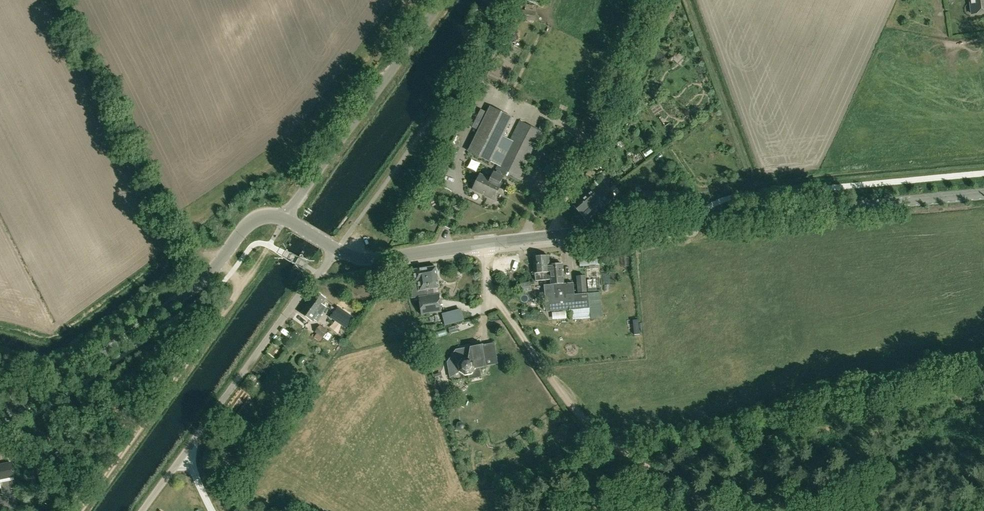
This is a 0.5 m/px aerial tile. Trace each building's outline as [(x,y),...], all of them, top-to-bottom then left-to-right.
[(983,11),(983,0),(970,0),(972,13),(983,11)] [(523,9),(522,19),(534,20),(536,11),(523,9)] [(500,84),(510,89),(514,81),(505,75),(500,84)] [(489,88),(485,97),(495,101),(499,92),(489,88)] [(512,118),(489,107),(468,152),(490,163),(512,118)] [(518,113),(516,117),(526,121),(528,117),(518,113)] [(634,123),(637,121),(638,119),(637,116),(635,114),(632,115),(630,118),(631,121),(634,123)] [(490,180),(480,175),(473,190),(494,200),(501,184),(500,184),(504,177),(501,176),(502,174),(518,181),(542,132),(519,121),(495,171),(496,172),(496,174),(493,173),(490,180)] [(573,206),(581,215),(599,199),(597,197),(608,188),(602,181),(573,206)] [(599,199),(581,215),(587,222),(616,196),(608,188),(597,197),(599,199)] [(654,191),(636,193),(636,203),(655,201),(654,191)] [(590,317),(590,308),(588,293),(575,295),(573,283),(564,284),(562,263),(550,264),(549,255),(533,257),(535,281),(550,280),(551,287),(544,288),(546,312),(572,309),(573,318),(590,317)] [(413,270),(416,291),(418,291),(421,314),(442,311),(439,294),(435,294),(434,288),(440,288),(437,267),(413,270)] [(579,293),(586,292),(585,276),(577,276),(579,293)] [(322,304),(325,299),(316,293),(302,313),(312,321),(318,312),(321,315),(326,307),(322,304)] [(333,312),(328,319),(344,331),(350,323),(333,312)] [(320,325),(315,332),(316,334),(323,338),(328,331),(320,325)] [(621,331),(622,339),(634,338),(634,330),(621,331)] [(447,361),(449,377),(459,371),(461,373),(463,374),(465,375),(469,375),(469,379),(481,377),(480,367),(498,364),(495,342),(455,349),(447,361)] [(434,374),(435,380),(443,378),(441,372),(434,374)] [(2,489),(11,487),(9,480),(1,481),(2,489)] [(12,494),(11,487),(2,489),(4,496),(12,494)]
